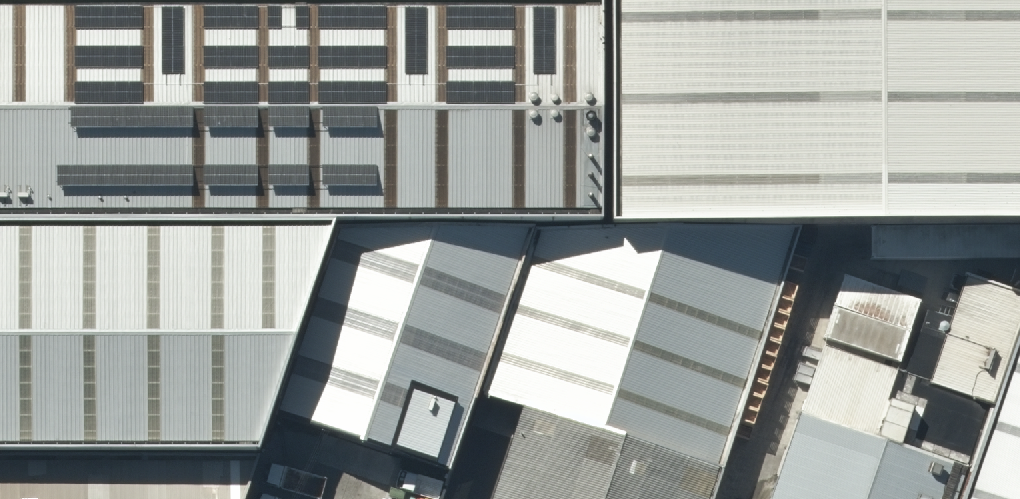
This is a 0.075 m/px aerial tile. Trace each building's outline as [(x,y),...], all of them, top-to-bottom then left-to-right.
[(593,0),(0,0),(0,193),(223,192),(315,191),(511,190),(569,190),(594,190),(593,0)] [(594,190),(1019,187),(1019,0),(593,0),(594,190)] [(315,191),(255,370),(430,429),(457,348),(511,190),(315,191)] [(457,348),(507,365),(463,494),(419,479),(412,498),(687,498),(769,257),(569,190),(511,190),(457,348)] [(241,412),(255,370),(315,191),(223,192),(0,193),(0,414),(241,412)] [(1019,278),(1019,254),(953,232),(918,335),(813,300),(747,498),(946,498),(1019,278)] [(946,498),(1019,498),(1019,278),(946,498)] [(241,412),(0,414),(0,498),(211,498),(241,412)]
